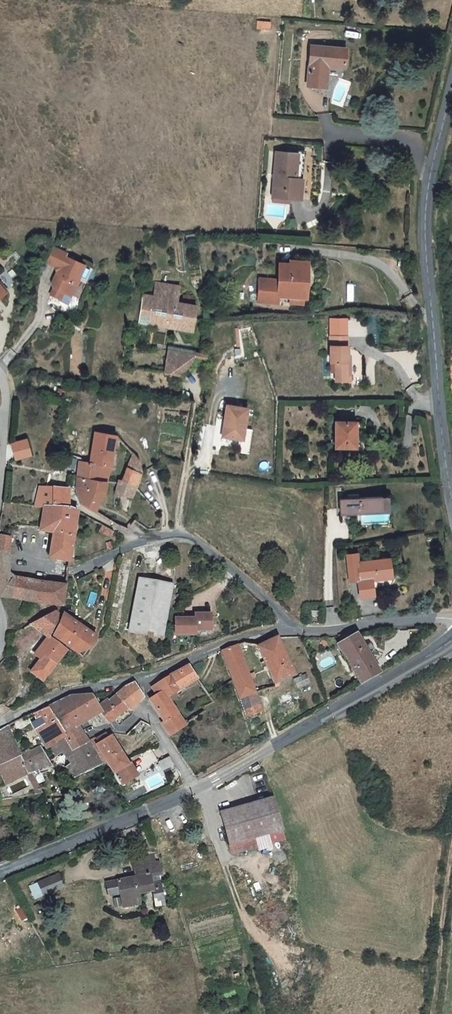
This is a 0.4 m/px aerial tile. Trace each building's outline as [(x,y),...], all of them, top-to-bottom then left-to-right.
[(343,49),(310,46),(306,84),(325,87),(327,66),(341,67),(343,49)] [(305,154),(277,151),(275,196),(303,198),(304,177),(298,177),(298,162),(305,163),(305,154)] [(66,251),(52,246),(46,261),(59,267),(54,281),(56,286),(54,292),(62,296),(65,291),(72,293),(85,263),(66,254),(66,251)] [(283,297),(292,298),(306,300),(310,300),(310,290),(307,290),(311,267),(284,264),(282,281),(264,279),(261,302),(282,305),(283,297)] [(178,287),(156,284),(154,299),(141,298),(138,323),(149,325),(149,332),(166,334),(167,323),(193,326),(195,306),(176,303),(178,287)] [(304,306),(306,300),(292,298),(291,304),(304,306)] [(354,334),(338,334),(337,359),(342,359),(342,379),(355,380),(356,360),(354,359),(354,334)] [(73,359),(82,359),(82,336),(74,336),(73,359)] [(190,352),(168,354),(167,359),(165,359),(164,375),(179,378),(193,353),(190,352)] [(252,408),(232,404),(225,437),(245,440),(252,408)] [(364,424),(343,424),(342,450),(363,450),(364,424)] [(92,462),(79,462),(77,477),(107,482),(112,468),(117,437),(97,433),(92,462)] [(10,442),(15,459),(33,455),(28,437),(10,442)] [(138,458),(132,451),(131,450),(128,468),(142,470),(142,462),(138,458)] [(136,485),(142,470),(128,468),(126,482),(136,485)] [(77,477),(75,492),(80,503),(95,511),(107,482),(77,477)] [(134,494),(136,485),(126,482),(121,481),(121,484),(119,491),(134,494)] [(71,510),(68,492),(40,490),(36,508),(45,509),(71,510)] [(340,501),(340,515),(361,514),(383,512),(382,499),(359,500),(358,497),(347,497),(348,501),(340,501)] [(78,511),(71,510),(45,509),(42,527),(42,528),(54,528),(54,523),(77,523),(78,511)] [(54,523),(54,528),(50,557),(71,561),(77,523),(54,523)] [(0,536),(0,553),(9,553),(9,537),(6,536),(0,536)] [(0,553),(0,597),(31,601),(34,580),(16,575),(10,571),(10,564),(9,553),(0,553)] [(371,588),(375,587),(372,561),(357,563),(356,555),(345,556),(347,572),(355,572),(358,596),(372,595),(371,588)] [(131,630),(165,636),(174,583),(139,577),(131,630)] [(66,585),(34,580),(31,601),(63,605),(66,585)] [(38,618),(28,624),(50,639),(57,623),(59,619),(59,614),(57,613),(55,612),(52,613),(47,615),(38,618)] [(83,657),(97,636),(64,614),(54,638),(83,657)] [(178,616),(175,632),(195,636),(196,631),(211,634),(214,618),(199,615),(198,620),(178,616)] [(348,664),(359,684),(379,673),(356,634),(341,643),(351,661),(348,664)] [(292,675),(276,637),(259,643),(268,663),(264,666),(274,689),(278,687),(276,682),(292,675)] [(46,657),(56,643),(51,639),(41,655),(46,657)] [(43,681),(67,650),(56,643),(46,657),(41,655),(30,672),(43,681)] [(239,643),(223,649),(239,698),(254,693),(239,643)] [(161,681),(153,687),(156,694),(150,701),(163,721),(161,724),(170,735),(186,722),(163,697),(197,679),(190,666),(182,669),(172,675),(161,681)] [(304,675),(292,680),(296,688),(307,683),(304,675)] [(127,686),(117,693),(126,706),(129,708),(133,706),(137,703),(141,699),(144,694),(134,682),(128,685),(127,686)] [(48,706),(51,712),(52,712),(68,738),(69,739),(73,747),(88,741),(77,725),(100,711),(105,719),(111,723),(119,718),(129,708),(126,706),(117,693),(101,707),(91,694),(70,695),(66,697),(48,706)] [(254,693),(239,698),(246,717),(261,712),(254,693)] [(51,712),(48,706),(32,713),(35,719),(51,712)] [(133,712),(129,708),(119,718),(123,723),(134,713),(133,712)] [(52,712),(51,712),(35,719),(36,720),(46,734),(40,738),(48,751),(61,743),(69,739),(68,738),(52,712)] [(19,756),(8,726),(3,728),(0,730),(0,770),(7,784),(27,775),(28,774),(19,756)] [(97,739),(91,740),(101,763),(102,763),(108,761),(112,772),(117,784),(135,776),(129,764),(112,737),(100,743),(97,739)] [(69,739),(61,743),(64,754),(71,751),(76,761),(68,766),(75,776),(90,768),(101,763),(91,740),(88,741),(73,747),(69,739)] [(38,747),(19,756),(28,774),(32,773),(51,765),(43,754),(38,747)] [(173,763),(168,755),(158,761),(161,769),(173,763)] [(28,774),(27,775),(35,794),(41,792),(32,773),(28,774)] [(220,811),(231,851),(282,838),(270,798),(220,811)] [(134,877),(105,885),(108,897),(121,893),(125,908),(141,904),(138,894),(152,890),(157,906),(166,903),(160,880),(151,881),(150,874),(161,872),(158,861),(153,862),(151,853),(129,858),(134,877)] [(56,879),(38,887),(43,898),(61,891),(56,879)]
